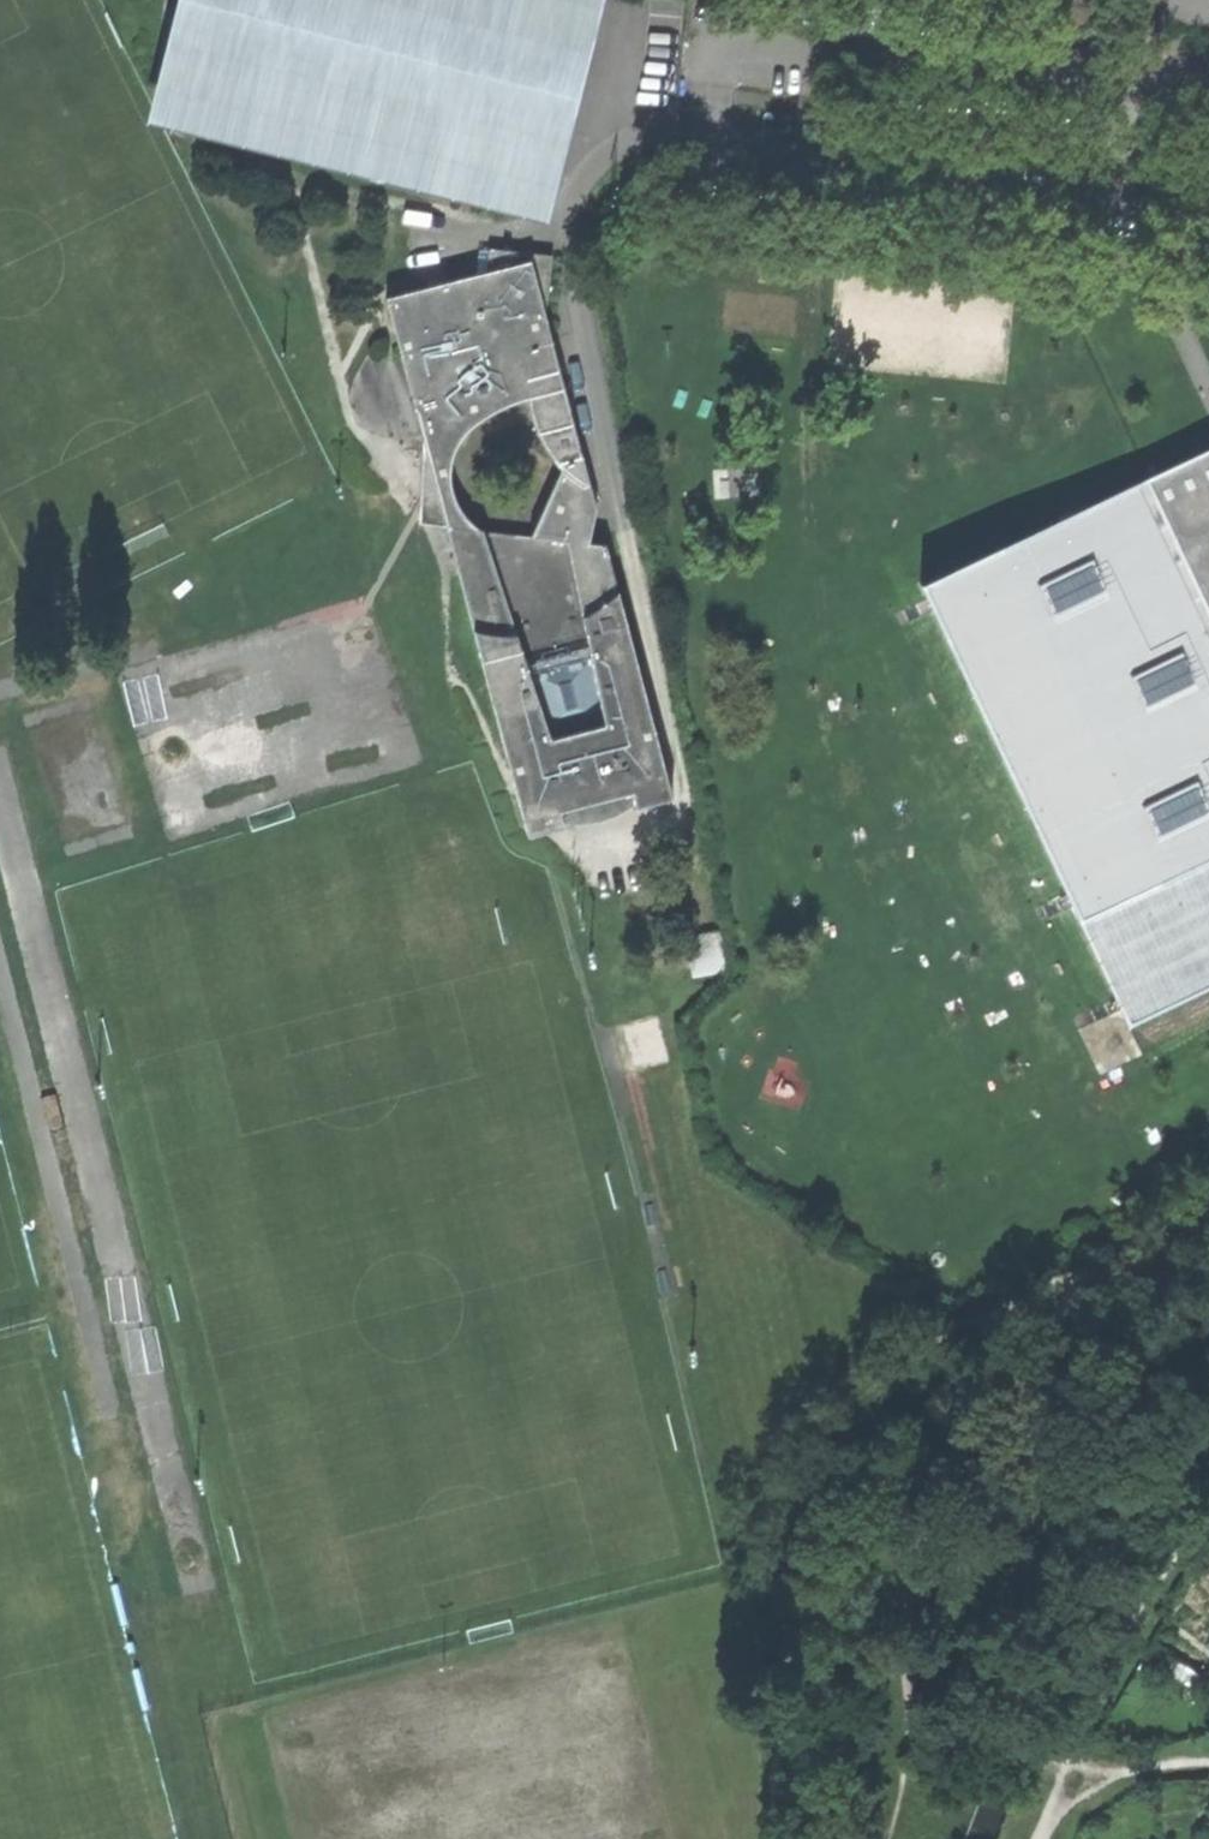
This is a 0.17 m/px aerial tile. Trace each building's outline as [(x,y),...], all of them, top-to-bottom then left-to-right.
[(523,208),(540,146),(545,136),(551,129),(559,122),(570,117),(580,73),(572,60),(568,51),(567,42),(568,33),(576,0),(179,0),(175,17),(179,23),(183,30),(187,40),(188,50),(186,62),(173,118),(523,208)] [(559,813),(632,794),(621,751),(644,745),(648,744),(655,737),(605,545),(589,543),(596,508),(581,453),(572,455),(564,419),(567,415),(568,411),(567,408),(564,405),(560,403),(558,392),(557,389),(560,373),(545,317),(552,255),(525,252),(489,248),(486,272),(385,298),(422,439),(432,439),(443,438),(451,435),(459,433),(467,429),(474,426),(479,422),(489,416),(499,410),(511,405),(526,400),(528,402),(531,415),(535,426),(540,439),(546,451),(552,459),(561,469),(530,537),(484,532),(481,530),(445,526),(445,527),(510,775),(519,778),(524,777),(547,771),(559,813)] [(417,525),(445,527),(445,526),(481,530),(471,522),(466,516),(462,511),(459,505),(456,499),(454,492),(453,485),(452,478),(453,469),(454,461),(457,450),(461,443),(467,434),(473,427),(479,422),(474,426),(467,429),(459,433),(451,435),(443,438),(432,439),(422,439),(423,442),(417,525)] [(934,611),(1066,892),(1047,900),(1050,908),(1055,915),(1073,905),(1123,1032),(1208,990),(1208,449),(1181,462),(1173,445),(1172,441),(1136,459),(1138,461),(1146,478),(921,584),(928,598),(908,606),(911,614),(916,621),(934,611)] [(672,800),(655,737),(648,744),(644,745),(621,751),(632,794),(559,813),(547,771),(524,777),(519,778),(510,775),(527,838),(564,827),(563,825),(571,825),(582,825),(592,823),(604,821),(614,817),(623,813),(634,806),(635,809),(672,800)] [(693,978),(728,972),(719,932),(685,939),(693,978)]
